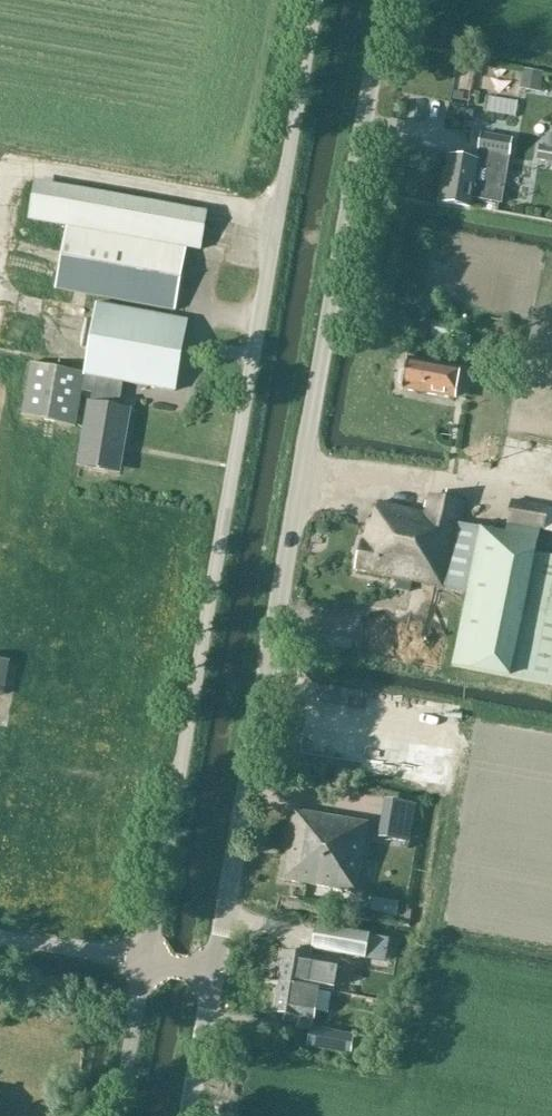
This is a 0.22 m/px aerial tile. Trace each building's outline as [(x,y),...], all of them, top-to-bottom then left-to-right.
[(517,78),(522,79),(521,86),(542,90),(545,72),(519,67),(517,78)] [(535,92),(508,87),(505,105),(532,110),(535,92)] [(469,207),(471,199),(501,204),(506,169),(508,170),(511,155),(509,155),(511,141),(481,136),(476,162),(453,158),(445,203),(469,207)] [(539,145),(537,160),(551,163),(551,147),(539,145)] [(201,251),(204,227),(206,211),(36,181),(31,220),(67,227),(54,289),(176,311),(188,249),(201,251)] [(176,392),(182,356),(188,320),(98,304),(85,374),(32,364),(22,417),(75,427),(81,391),(93,394),(90,403),(89,403),(78,466),(119,472),(130,409),(119,407),(123,383),(176,392)] [(459,334),(457,348),(470,350),(472,336),(459,334)] [(466,401),(471,372),(407,360),(402,391),(466,401)] [(461,526),(464,503),(430,497),(425,513),(378,504),(374,522),(368,522),(365,542),(361,542),(357,570),(469,593),(454,665),(509,677),(551,686),(551,557),(533,553),(535,541),(540,530),(543,531),(542,532),(551,534),(551,511),(548,510),(512,503),(507,524),(502,533),(481,529),(461,526)] [(412,583),(399,580),(397,590),(410,593),(412,583)] [(351,651),(353,638),(321,634),(320,646),(351,651)] [(356,894),(367,824),(293,812),(282,881),(356,894)] [(365,959),(368,936),(315,927),(311,950),(365,959)] [(339,963),(296,956),(284,953),(279,984),(304,988),(318,990),(334,992),(339,963)] [(318,991),(318,990),(304,988),(279,984),(274,1014),(284,1016),(283,1022),(297,1024),(297,1028),(310,1031),(307,1048),(350,1056),(353,1036),(312,1028),(313,1020),(314,1020),(315,1011),(329,1013),(332,993),(318,991)]
